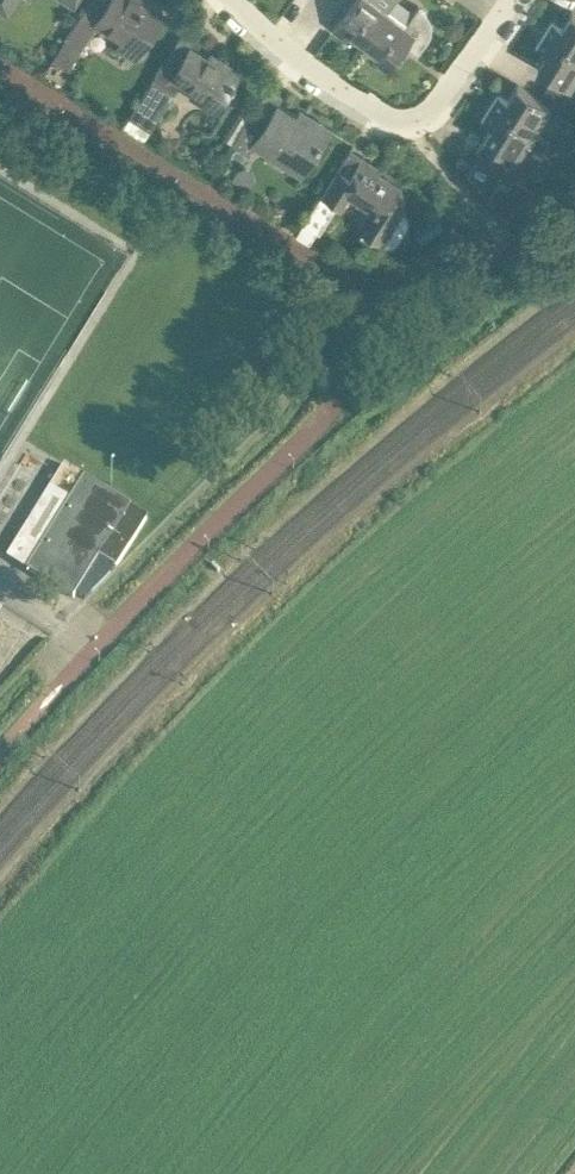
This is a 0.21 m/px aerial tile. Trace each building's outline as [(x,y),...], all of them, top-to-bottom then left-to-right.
[(8,12),(16,0),(0,0),(0,7),(8,12)] [(163,11),(146,0),(89,0),(54,58),(69,67),(89,34),(97,20),(122,35),(115,46),(134,58),(163,11)] [(76,0),(58,0),(71,8),(76,0)] [(389,9),(396,0),(353,0),(333,27),(346,37),(349,33),(363,44),(389,9)] [(406,21),(389,9),(363,44),(375,53),(373,57),(386,67),(404,43),(417,54),(418,52),(417,51),(427,37),(430,28),(429,18),(422,10),(418,7),(420,5),(418,5),(406,21)] [(545,32),(574,51),(574,12),(572,10),(563,24),(554,19),(545,32)] [(537,64),(570,85),(574,77),(574,51),(545,32),(538,44),(547,50),(537,64)] [(218,63),(200,51),(191,45),(181,60),(169,52),(131,111),(148,121),(169,88),(174,91),(182,79),(219,102),(232,83),(234,84),(236,80),(234,79),(240,70),(221,58),(218,63)] [(500,92),(491,104),(532,130),(533,130),(550,103),(517,82),(508,97),(500,92)] [(306,165),(330,127),(313,116),(309,122),(278,102),(269,116),(255,108),(233,142),(249,152),(259,135),(306,165)] [(532,130),(491,104),(483,117),(492,122),(476,148),(498,162),(505,151),(516,157),(525,143),(541,153),(550,140),(533,130),(532,130)] [(567,152),(574,157),(574,156),(574,145),(567,152)] [(322,193),(298,232),(310,240),(317,229),(319,231),(337,203),(340,205),(348,194),(369,207),(358,225),(383,240),(387,243),(392,244),(397,240),(407,223),(408,218),(405,214),(401,211),(405,204),(401,184),(373,166),(353,171),(350,175),(338,167),(322,193)] [(488,197),(504,217),(526,198),(498,180),(488,197)] [(99,558),(116,568),(147,519),(130,508),(131,505),(84,477),(27,570),(74,598),(99,558)]
